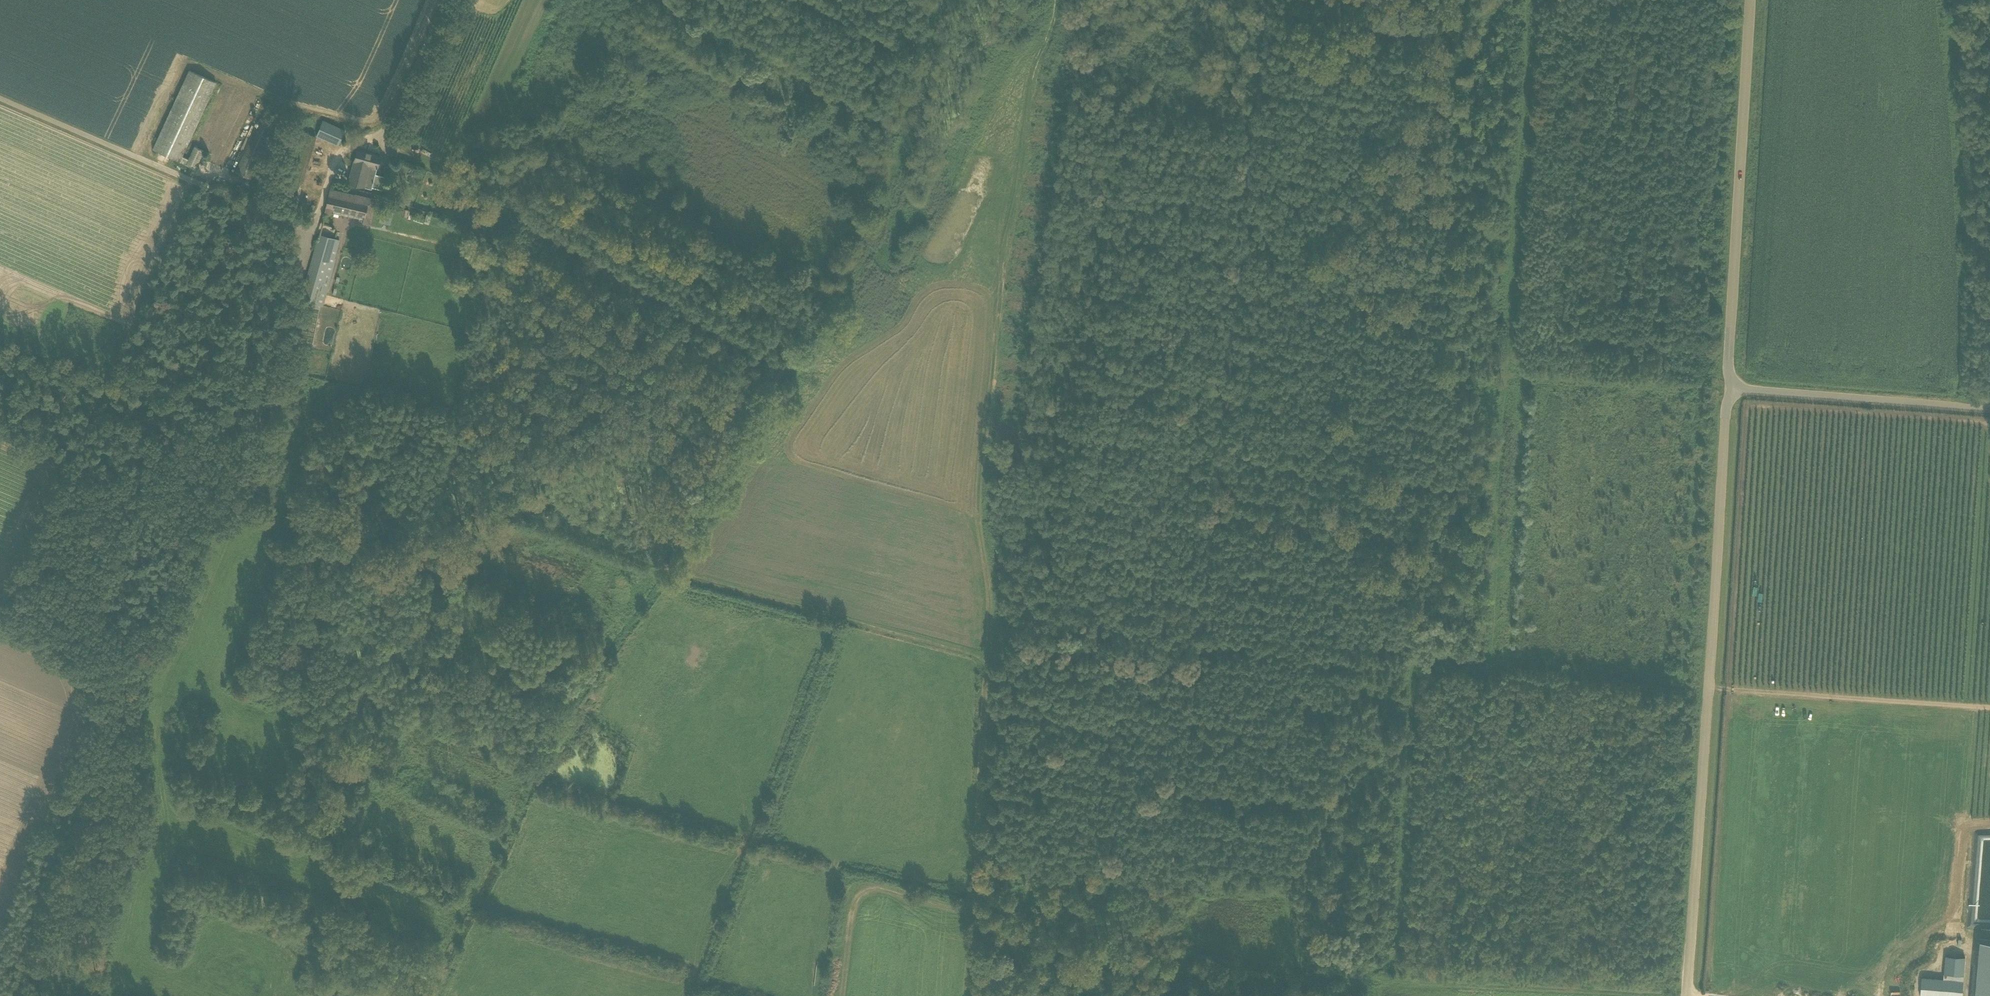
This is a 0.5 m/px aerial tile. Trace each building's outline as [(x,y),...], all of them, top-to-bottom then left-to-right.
[(153,149),(179,161),(195,168),(203,150),(194,146),(188,159),(182,156),(216,82),(189,70),(153,149)] [(344,129),(323,120),(316,135),(337,144),(344,129)] [(305,132),(291,177),(303,181),(316,135),(305,132)] [(357,149),(348,181),(348,183),(364,187),(371,189),(380,155),(357,149)] [(376,200),(355,195),(330,189),(325,213),(331,215),(332,209),(365,216),(363,224),(370,225),(376,200)] [(390,223),(393,210),(382,208),(379,221),(390,223)] [(318,240),(307,280),(311,281),(305,300),(317,304),(333,244),(318,240)] [(1980,939),(1975,995),(1989,995),(1989,940),(1980,939)] [(1945,955),(1943,979),(1922,977),(1920,995),(1962,995),(1965,957),(1945,955)]
